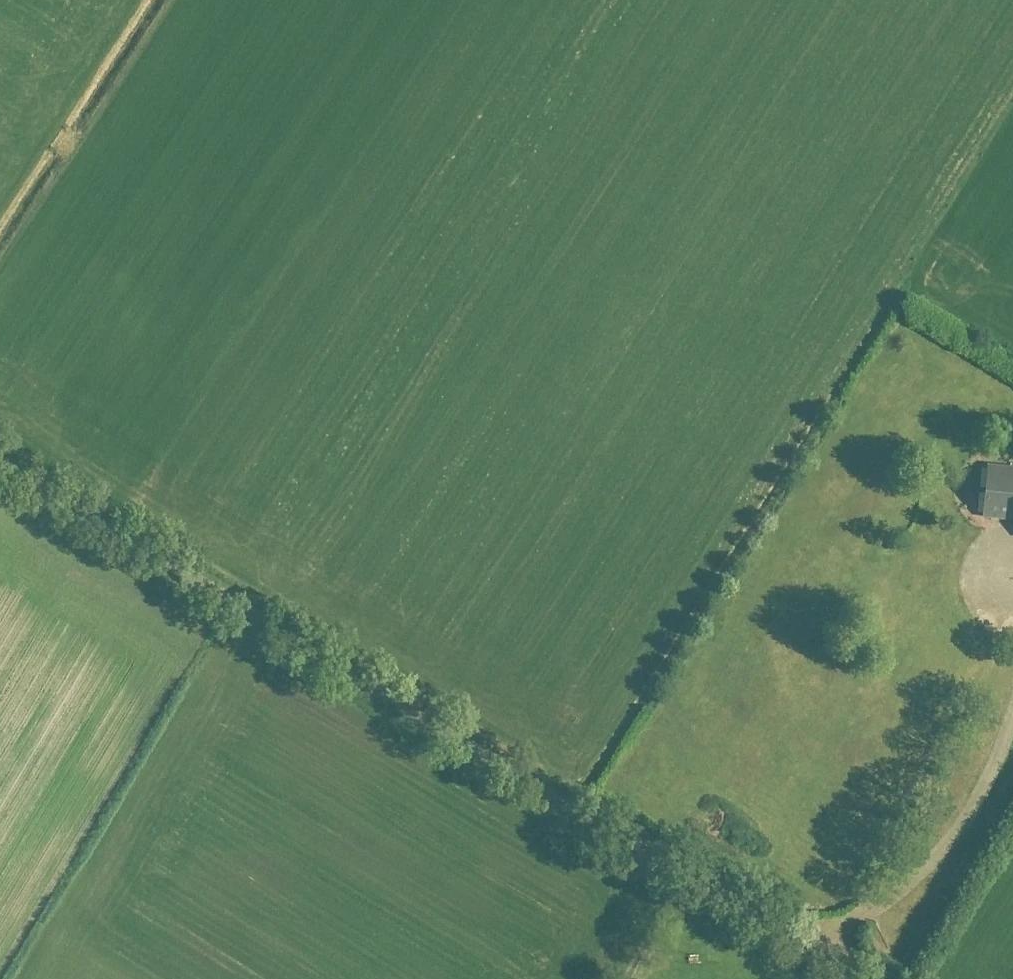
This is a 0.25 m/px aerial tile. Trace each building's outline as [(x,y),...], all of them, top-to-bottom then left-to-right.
[(987,466),(982,518),(1012,521),(1012,469),(987,466)]
